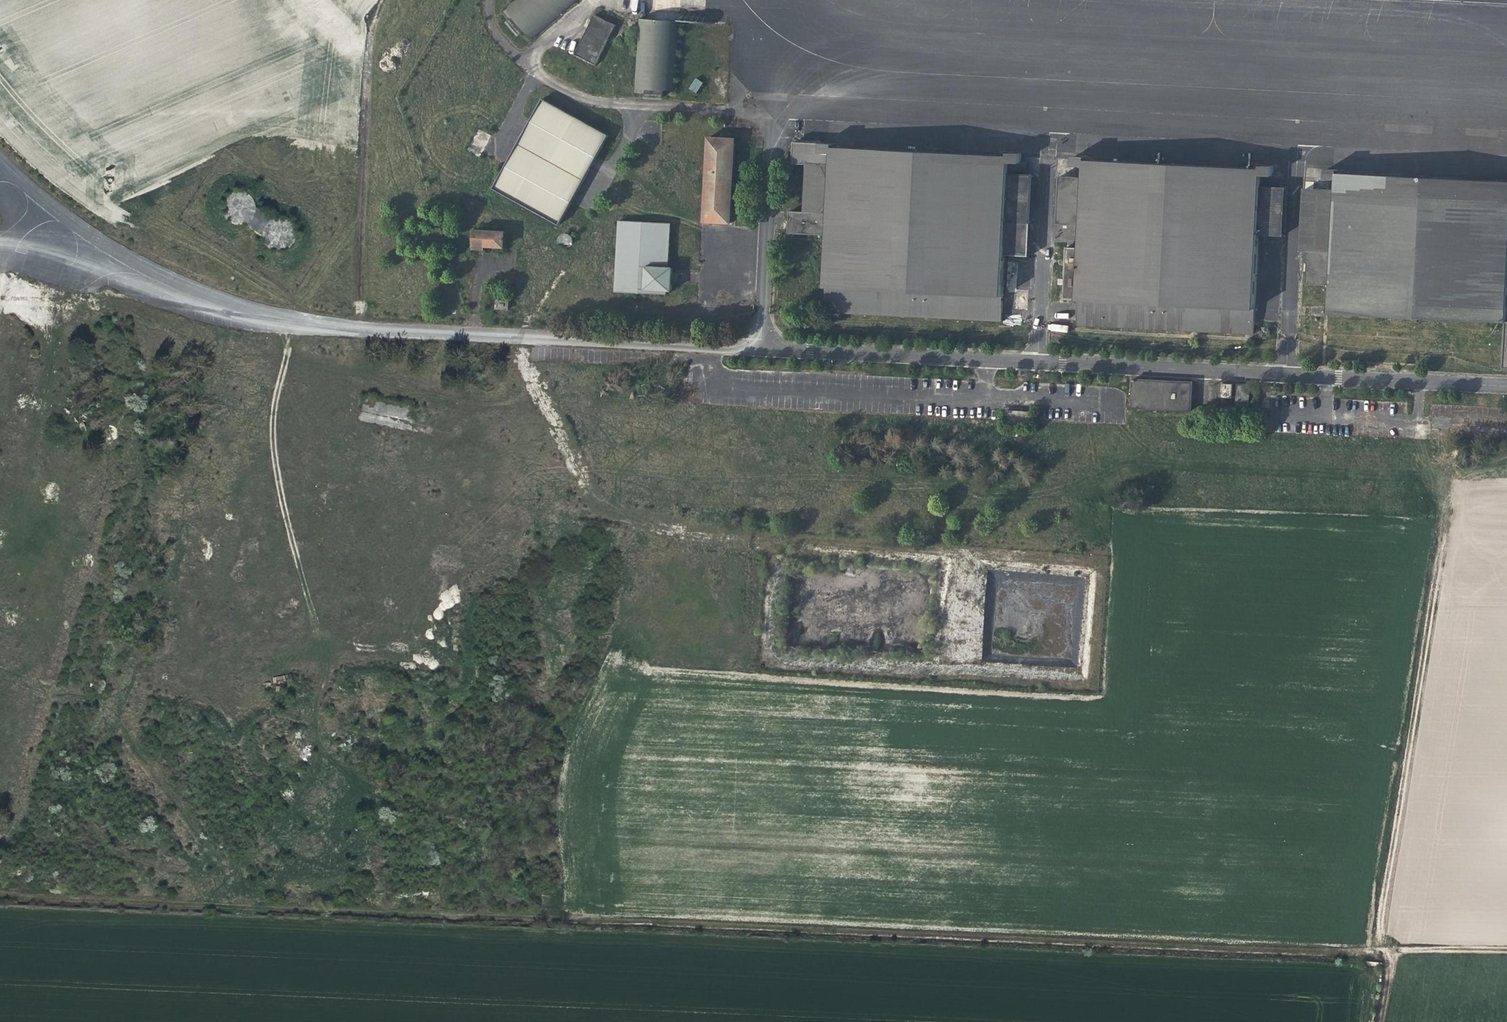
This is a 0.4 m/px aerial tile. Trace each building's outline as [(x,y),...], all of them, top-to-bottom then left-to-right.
[(578,0),(517,0),(505,11),(533,41),(578,0)] [(595,65),(614,25),(593,15),(574,55),(595,65)] [(638,20),(634,94),(672,96),(676,22),(638,20)] [(556,226),(607,135),(541,100),(492,189),(556,226)] [(734,139),(705,137),(701,223),(729,225),(734,139)] [(828,146),(792,143),(790,163),(804,164),(802,212),(788,212),(787,233),(822,235),(820,288),(824,289),(823,313),(1000,321),(1005,158),(828,149),(828,146)] [(1271,176),(1087,165),(1078,325),(1262,336),(1271,176)] [(1339,177),(1331,307),(1504,317),(1506,270),(1506,187),(1339,177)] [(617,222),(613,293),(666,295),(667,292),(670,292),(671,268),(667,268),(670,225),(617,222)] [(503,249),(503,232),(471,231),(471,250),(483,250),(483,248),(503,249)]
